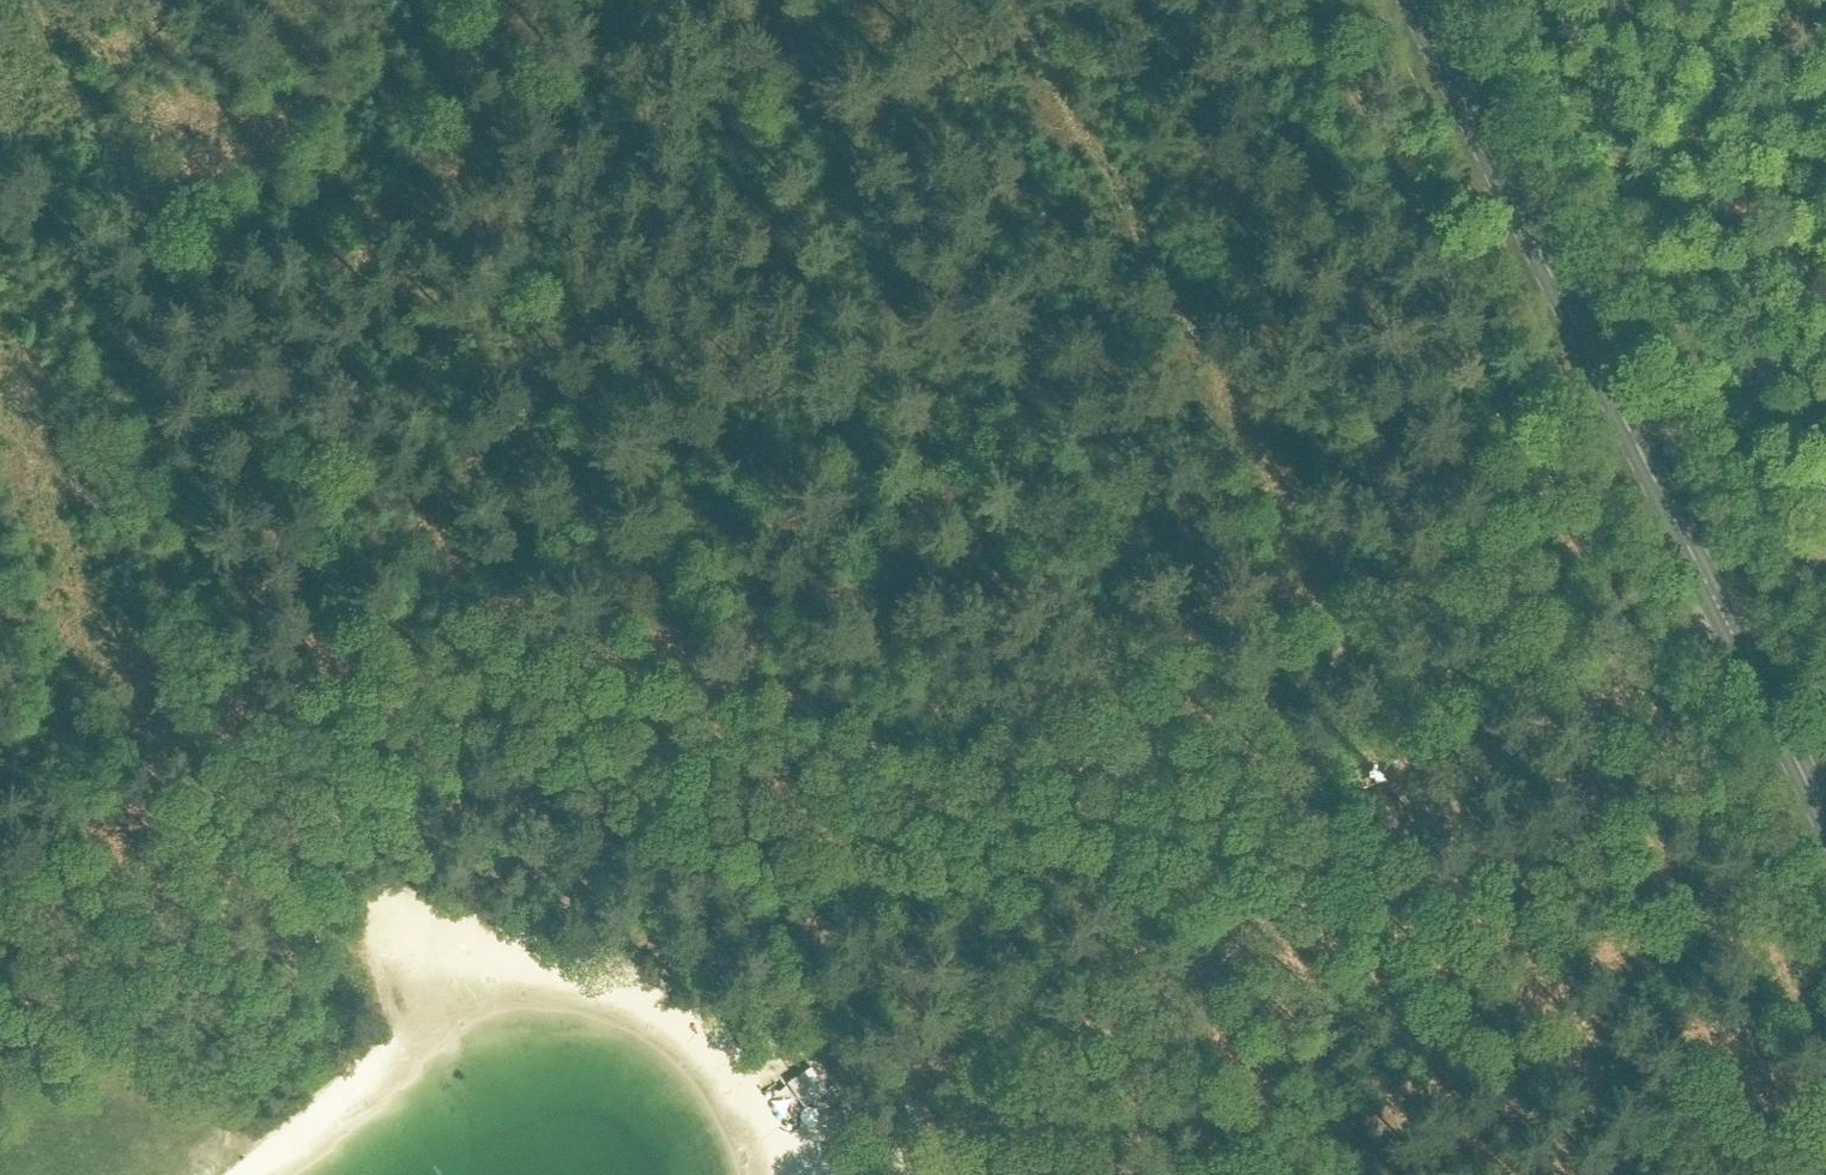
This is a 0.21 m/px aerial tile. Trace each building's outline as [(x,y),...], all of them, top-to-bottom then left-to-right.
[(1370,801),(1360,779),(1347,785),(1357,807),(1370,801)] [(816,1077),(801,1087),(813,1106),(828,1096),(816,1077)]
